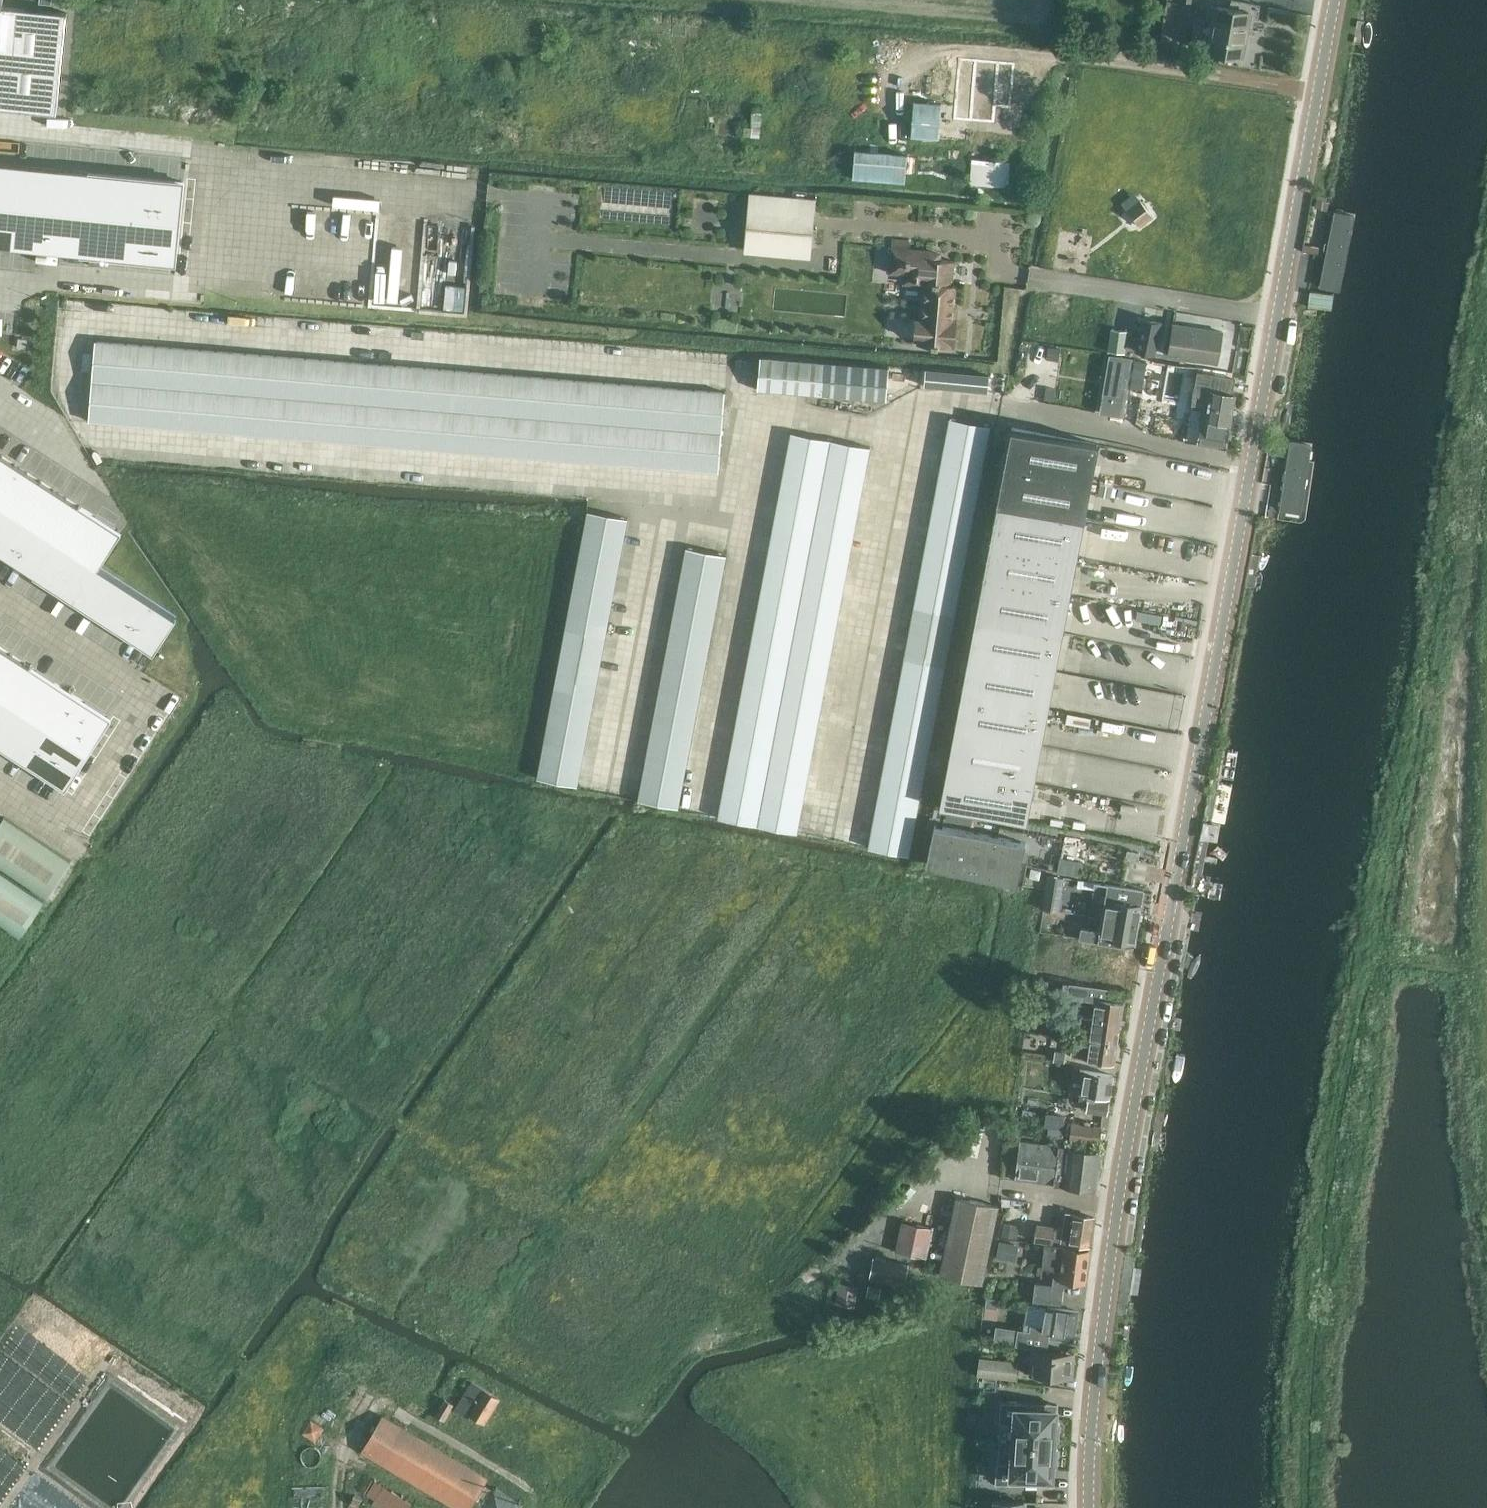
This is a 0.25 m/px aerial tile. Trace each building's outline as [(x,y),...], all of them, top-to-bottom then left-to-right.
[(57,112),(67,12),(3,6),(4,0),(0,0),(0,107),(57,112)] [(1245,11),(1212,5),(1204,49),(1241,56),(1242,51),(1244,50),(1246,42),(1244,40),(1247,25),(1243,24),(1245,11)] [(976,76),(936,73),(934,94),(975,98),(976,86),(1013,89),(1015,61),(977,58),(976,76)] [(967,141),(969,119),(970,105),(914,101),(911,137),(967,141)] [(858,151),(857,178),(905,182),(907,154),(858,151)] [(1008,186),(1011,161),(972,159),(970,184),(1008,186)] [(7,201),(11,161),(0,160),(0,201),(7,201)] [(11,161),(7,201),(30,203),(34,163),(11,161)] [(34,163),(30,203),(53,205),(57,164),(34,163)] [(57,164),(53,205),(76,207),(80,166),(57,164)] [(80,166),(76,207),(99,209),(103,168),(80,166)] [(103,168),(99,209),(122,211),(126,170),(103,168)] [(126,170),(122,211),(146,213),(149,172),(126,170)] [(149,172),(146,213),(169,215),(172,174),(149,172)] [(811,246),(814,198),(751,193),(747,241),(811,246)] [(1361,201),(1332,196),(1314,291),(1344,299),(1361,201)] [(1140,199),(1128,209),(1141,225),(1153,215),(1140,199)] [(7,201),(4,242),(27,243),(30,203),(7,201)] [(30,203),(27,243),(50,245),(53,205),(30,203)] [(53,205),(50,245),(73,247),(76,207),(53,205)] [(76,207),(73,247),(96,249),(99,209),(76,207)] [(99,209),(96,249),(119,251),(122,211),(99,209)] [(122,211),(119,251),(142,253),(146,213),(122,211)] [(146,213),(142,253),(166,255),(169,215),(146,213)] [(956,340),(956,337),(954,252),(909,249),(910,240),(894,239),(891,270),(903,271),(902,282),(921,283),(919,323),(915,323),(914,338),(956,340)] [(445,283),(443,307),(463,309),(465,285),(445,283)] [(1143,318),(1136,350),(1156,354),(1162,323),(1143,318)] [(1223,331),(1173,323),(1168,354),(1218,362),(1223,331)] [(1112,328),(1109,350),(1124,352),(1128,330),(1112,328)] [(719,471),(725,391),(95,340),(89,420),(719,471)] [(1060,348),(1049,346),(1047,358),(1059,360),(1060,348)] [(1112,355),(1102,412),(1123,416),(1133,358),(1112,355)] [(760,357),(757,388),(886,399),(889,367),(760,357)] [(1133,372),(1145,374),(1147,362),(1135,360),(1133,372)] [(988,391),(990,375),(971,373),(967,373),(926,369),(924,385),(988,391)] [(1198,371),(1193,403),(1203,405),(1201,415),(1231,420),(1235,394),(1232,393),(1235,377),(1198,371)] [(1133,375),(1131,386),(1142,388),(1144,376),(1133,375)] [(1201,423),(1197,442),(1226,447),(1229,429),(1227,429),(1228,423),(1230,423),(1231,420),(1201,415),(1200,423),(1201,423)] [(990,424),(950,416),(868,846),(908,854),(990,424)] [(939,804),(1027,820),(1099,444),(1011,427),(939,804)] [(871,446),(791,431),(718,817),(798,832),(871,446)] [(1288,431),(1273,528),(1307,532),(1323,436),(1288,431)] [(0,469),(0,502),(4,505),(26,471),(7,459),(0,469)] [(26,471),(4,505),(24,517),(46,484),(26,471)] [(46,484),(24,517),(43,530),(65,496),(46,484)] [(65,496),(43,530),(63,543),(85,509),(65,496)] [(0,512),(0,550),(2,551),(24,517),(4,505),(0,512)] [(85,509),(63,543),(83,555),(103,568),(103,567),(124,534),(85,509)] [(588,510),(538,777),(577,785),(628,518),(588,510)] [(24,517),(2,551),(22,564),(43,530),(24,517)] [(43,530),(22,564),(41,577),(63,543),(43,530)] [(63,543),(41,577),(61,589),(83,555),(63,543)] [(687,547),(639,799),(678,807),(726,554),(687,547)] [(83,555),(61,589),(81,602),(103,568),(83,555)] [(103,568),(81,602),(100,614),(122,579),(103,567),(103,568)] [(122,579),(100,614),(119,627),(142,592),(122,579)] [(142,592),(119,627),(139,639),(161,604),(142,592)] [(161,604),(139,639),(159,652),(181,617),(161,604)] [(12,654),(0,647),(0,673),(12,654)] [(34,669),(12,654),(0,673),(0,695),(12,703),(34,669)] [(48,726),(71,692),(34,669),(12,703),(48,726)] [(88,752),(110,718),(71,692),(48,726),(88,752)] [(12,703),(0,695),(0,722),(12,703)] [(48,726),(12,703),(0,722),(0,744),(26,761),(48,726)] [(66,787),(88,752),(48,726),(26,761),(66,787)] [(25,934),(72,856),(2,815),(0,819),(0,919),(25,934)] [(1026,843),(936,823),(935,823),(927,861),(1018,881),(1026,843)] [(1082,873),(1084,860),(1062,855),(1059,868),(1082,873)] [(1032,867),(1031,875),(1039,877),(1041,869),(1032,867)] [(1045,906),(1063,908),(1067,875),(1050,873),(1045,906)] [(1108,883),(1108,884),(1102,918),(1139,924),(1142,905),(1135,904),(1137,888),(1108,883)] [(1139,924),(1102,918),(1100,930),(1082,926),(1080,938),(1125,946),(1126,941),(1136,942),(1139,924)] [(1103,989),(1101,988),(1072,984),(1070,995),(1097,999),(1094,1019),(1120,1023),(1124,1002),(1102,999),(1103,989)] [(1120,1023),(1094,1019),(1091,1038),(1117,1042),(1120,1023)] [(1117,1042),(1091,1038),(1090,1048),(1078,1047),(1076,1057),(1114,1063),(1117,1042)] [(1068,1051),(1050,1049),(1048,1060),(1066,1063),(1068,1051)] [(1108,1113),(1114,1074),(1084,1069),(1079,1100),(1089,1102),(1088,1110),(1108,1113)] [(1072,1122),(1070,1140),(1100,1144),(1102,1126),(1085,1124),(1086,1120),(1079,1119),(1079,1123),(1072,1122)] [(1063,1129),(1049,1127),(1047,1138),(1062,1140),(1063,1129)] [(1096,1189),(1101,1150),(1022,1140),(1016,1178),(1096,1189)] [(952,1223),(941,1274),(983,1283),(994,1232),(999,1207),(957,1198),(952,1223)] [(1091,1244),(1095,1216),(1067,1212),(1065,1229),(1038,1224),(1036,1239),(1053,1241),(1053,1239),(1091,1244)] [(927,1258),(933,1229),(902,1221),(895,1251),(927,1258)] [(1023,1264),(1027,1242),(999,1238),(996,1260),(1023,1264)] [(1046,1244),(1043,1266),(1055,1268),(1053,1284),(1035,1281),(1033,1300),(1062,1304),(1064,1286),(1060,1285),(1061,1278),(1085,1281),(1089,1251),(1046,1244)] [(909,1264),(873,1257),(869,1278),(905,1285),(909,1264)] [(838,1282),(838,1283),(835,1303),(857,1308),(861,1286),(838,1282)] [(882,1286),(869,1284),(866,1296),(879,1298),(882,1286)] [(985,1297),(984,1308),(995,1309),(996,1298),(985,1297)] [(1046,1306),(1043,1326),(1031,1323),(1030,1330),(1018,1328),(1016,1345),(1048,1349),(1049,1343),(1050,1337),(1062,1338),(1063,1331),(1075,1333),(1078,1310),(1046,1306)] [(1030,1375),(1071,1378),(1073,1352),(1032,1349),(1030,1375)] [(105,1358),(113,1364),(119,1356),(111,1350),(105,1358)] [(979,1358),(977,1376),(983,1377),(982,1389),(1005,1392),(1007,1379),(1017,1380),(1019,1362),(979,1358)] [(486,1421),(501,1398),(472,1381),(456,1408),(470,1416),(472,1413),(486,1421)] [(445,1421),(455,1405),(445,1399),(435,1415),(445,1421)] [(1055,1422),(1056,1418),(1042,1417),(1042,1409),(1043,1403),(1002,1400),(1000,1440),(1054,1443),(1054,1439),(1058,1439),(1060,1422),(1055,1422)] [(385,1416),(384,1415),(363,1450),(460,1507),(520,1507),(523,1503),(493,1485),(492,1488),(485,1483),(488,1478),(385,1416)] [(1053,1448),(1054,1443),(1000,1440),(997,1480),(1037,1482),(1038,1476),(1038,1468),(1052,1469),(1052,1465),(1057,1465),(1058,1448),(1053,1448)] [(415,1505),(375,1480),(366,1494),(375,1500),(372,1505),(378,1507),(419,1507),(415,1505)]
